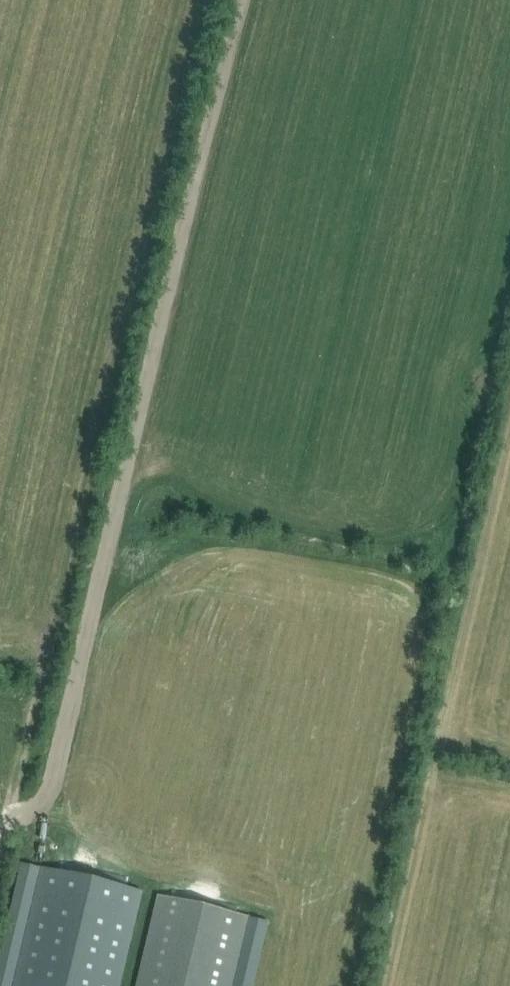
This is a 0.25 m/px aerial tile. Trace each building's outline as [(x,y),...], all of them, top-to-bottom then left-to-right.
[(249,918),(162,897),(140,985),(232,985),(249,918)]
